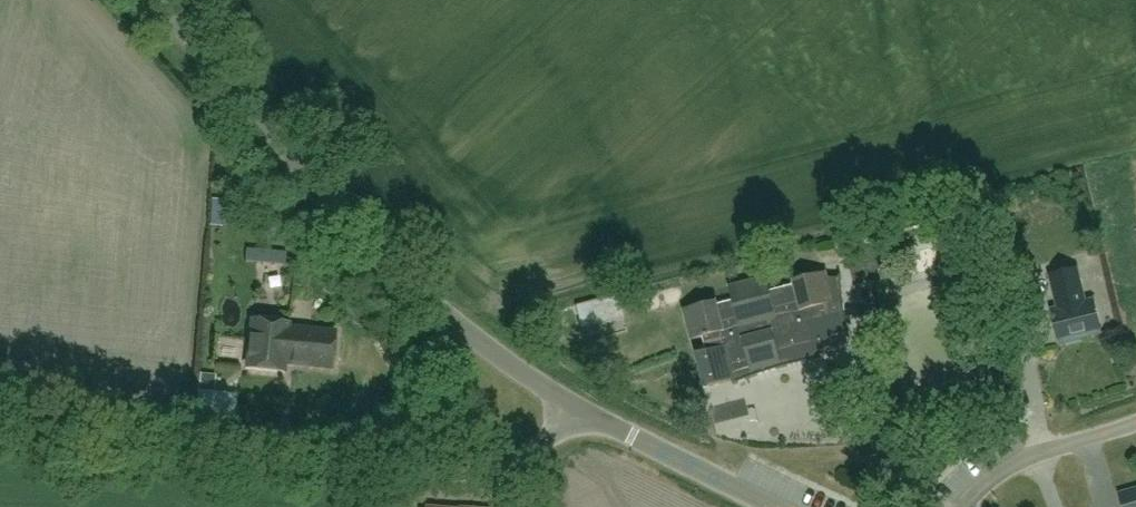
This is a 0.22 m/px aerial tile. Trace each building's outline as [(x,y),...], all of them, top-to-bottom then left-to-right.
[(1061,308),(1052,310),(1060,343),(1102,333),(1094,301),(1087,303),(1079,269),(1054,275),(1061,308)] [(716,302),(684,310),(692,341),(703,338),(707,352),(696,355),(704,388),(706,388),(735,380),(736,382),(733,383),(734,385),(762,374),(792,366),(821,360),(821,358),(819,358),(818,355),(849,347),(847,337),(848,336),(849,338),(851,338),(845,307),(842,276),(840,276),(840,279),(828,278),(826,273),(794,281),(795,286),(771,292),(767,278),(729,288),(733,302),(717,306),(716,302)] [(284,371),(285,363),(332,367),(336,333),(288,328),(289,324),(253,320),(248,368),(284,371)] [(794,375),(776,378),(778,390),(796,387),(794,375)] [(1120,495),(1124,506),(1135,506),(1135,493),(1135,491),(1120,495)]
